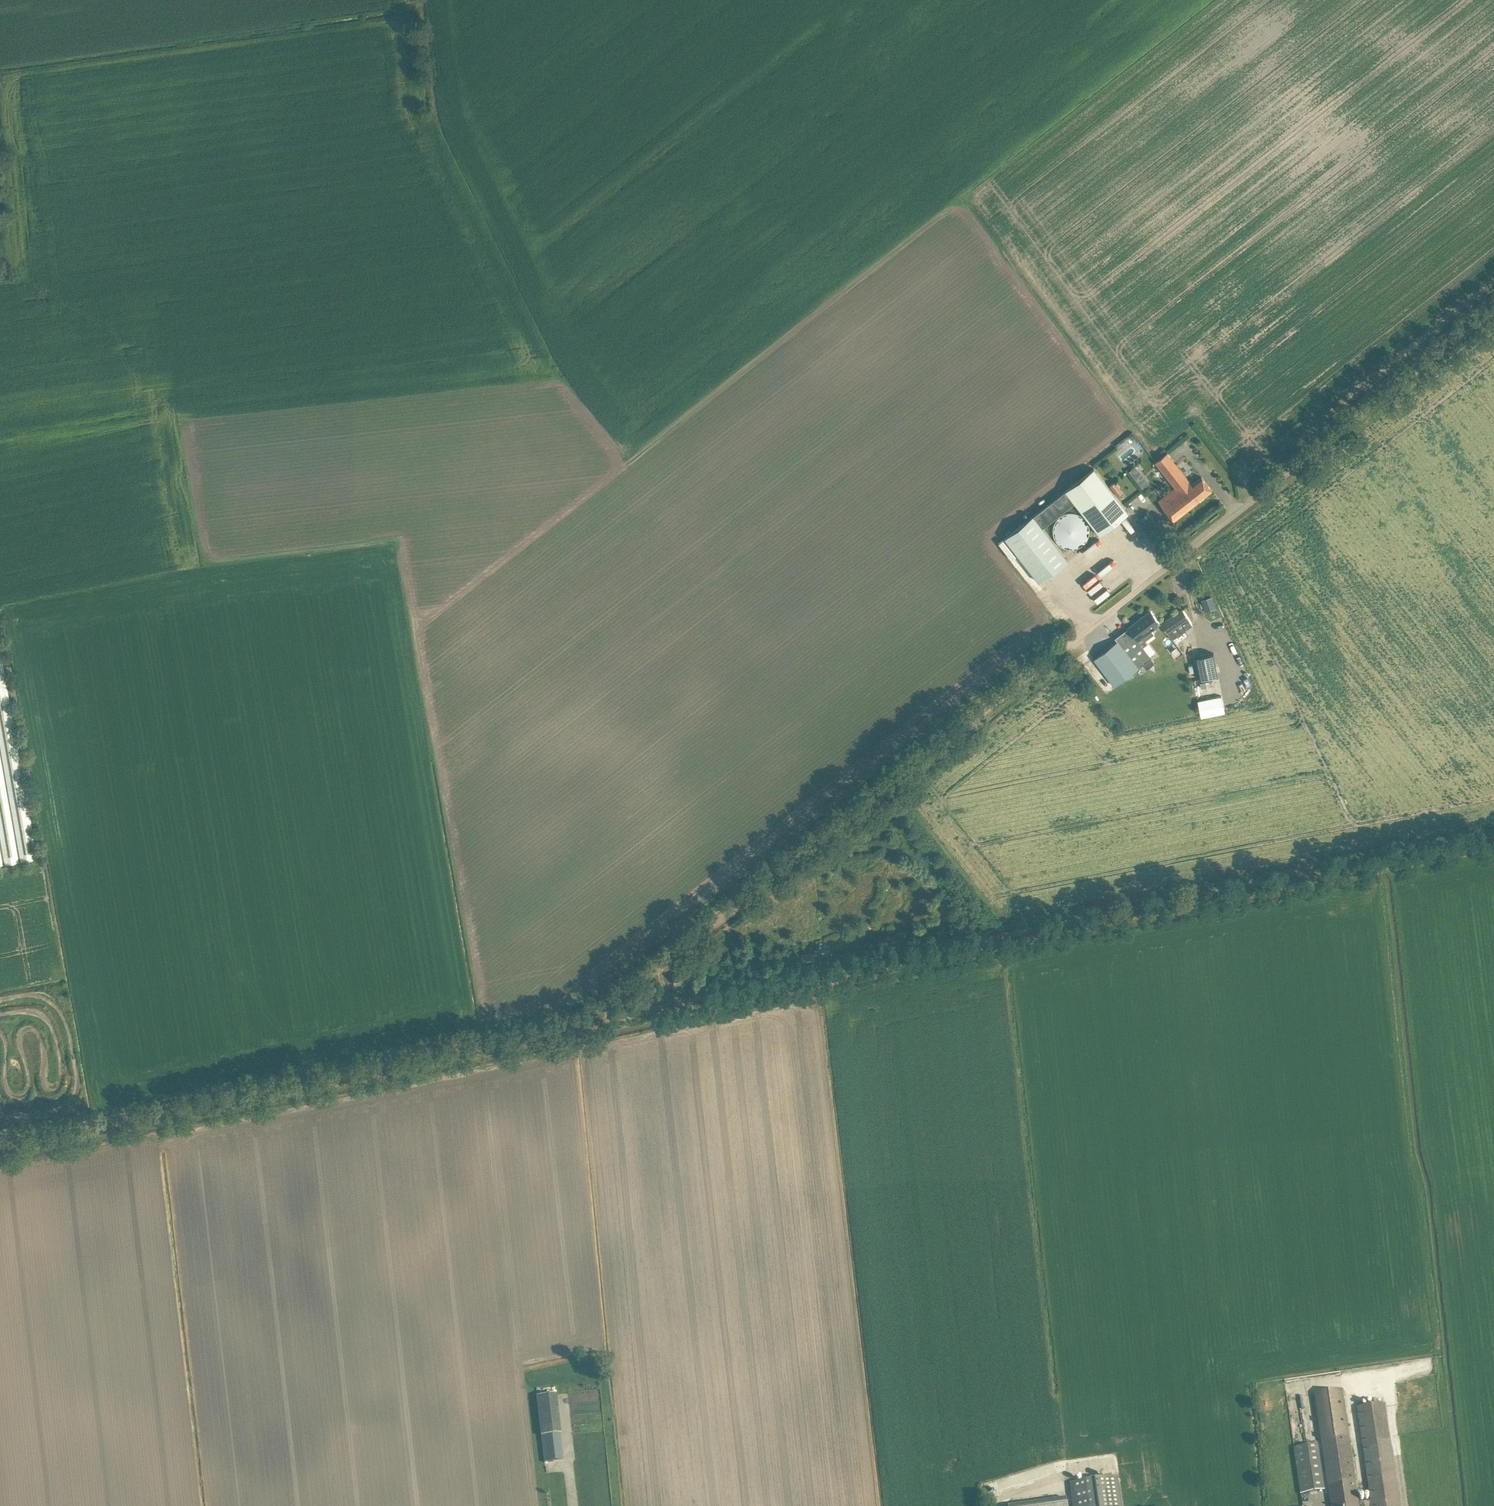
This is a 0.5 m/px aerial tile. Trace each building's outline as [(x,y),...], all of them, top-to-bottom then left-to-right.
[(1167,452),(1155,462),(1170,481),(1174,487),(1158,500),(1172,518),(1174,520),(1191,506),(1213,490),(1206,482),(1202,477),(1193,484),(1187,477),(1167,452)] [(1100,535),(1129,513),(1095,468),(1066,490),(1075,502),(1100,535)] [(1149,483),(1146,479),(1139,484),(1143,488),(1149,483)] [(1115,481),(1110,485),(1118,496),(1124,491),(1115,481)] [(1005,537),(1040,581),(1068,559),(1043,526),(1075,502),(1066,490),(1005,537)] [(1089,532),(1089,528),(1089,525),(1088,522),(1086,519),(1084,516),(1081,514),(1078,512),(1074,511),(1071,511),(1068,511),(1064,512),(1061,514),(1058,516),(1056,519),(1055,522),(1054,525),(1053,529),(1054,532),(1055,536),(1057,539),(1059,541),(1062,544),(1065,545),(1068,546),(1072,546),(1075,546),(1078,545),(1081,543),(1084,541),(1086,538),(1088,535),(1089,532)] [(1101,596),(1119,583),(1115,578),(1103,587),(1089,567),(1080,574),(1084,580),(1082,581),(1093,596),(1098,592),(1101,596)] [(1203,599),(1202,600),(1203,604),(1204,604),(1213,601),(1211,596),(1203,599)] [(1171,639),(1193,624),(1183,609),(1161,624),(1171,639)] [(1151,657),(1141,644),(1154,634),(1151,629),(1152,628),(1160,622),(1151,610),(1128,627),(1136,637),(1129,643),(1144,663),(1151,657)] [(1118,640),(1094,658),(1115,685),(1129,675),(1144,663),(1129,643),(1121,633),(1115,637),(1118,640)] [(38,856),(0,646),(0,863),(38,856)] [(1214,652),(1195,656),(1200,678),(1218,675),(1214,652)] [(803,961),(819,957),(818,950),(802,954),(803,961)] [(675,984),(686,982),(684,971),(673,974),(675,984)] [(1355,1480),(1342,1390),(1315,1394),(1332,1505),(1399,1505),(1384,1403),(1358,1407),(1371,1500),(1358,1502),(1355,1480)] [(563,1460),(555,1394),(535,1396),(543,1463),(563,1460)] [(1301,1494),(1325,1490),(1322,1472),(1318,1444),(1301,1447),(1293,1448),(1301,1494)] [(1117,1477),(1072,1483),(1075,1505),(1122,1505),(1117,1477)] [(1067,1498),(1013,1505),(1068,1505),(1067,1498)]
